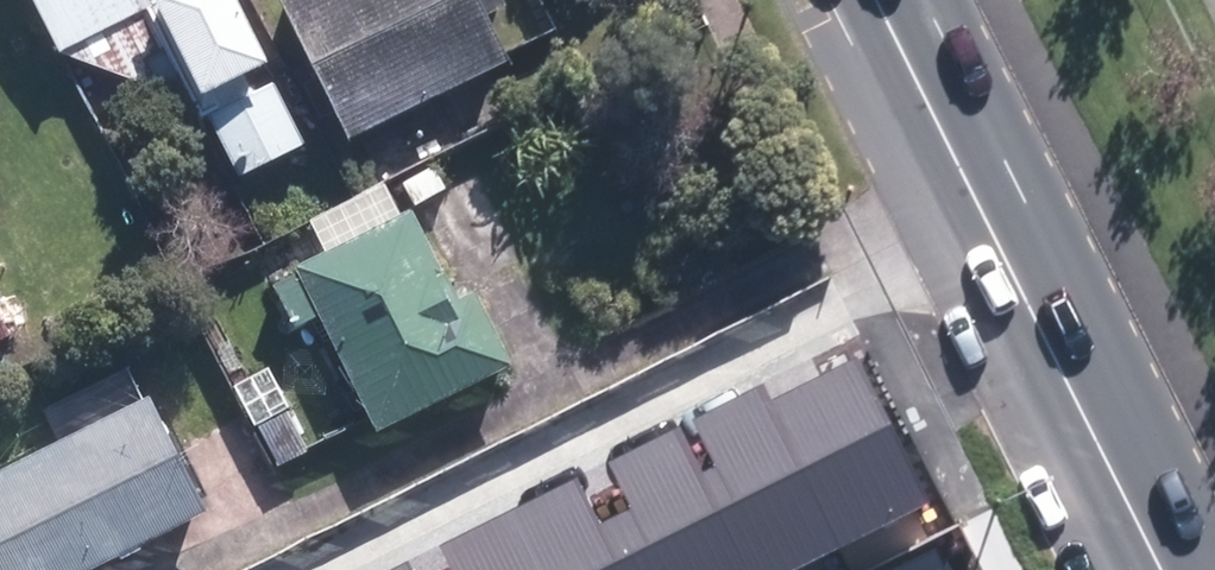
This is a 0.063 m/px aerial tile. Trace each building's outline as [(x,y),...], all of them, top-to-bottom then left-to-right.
[(69,47),(166,0),(45,0),(69,47)] [(520,55),(496,0),(295,0),(353,129),(520,55)] [(310,144),(280,79),(212,111),(242,175),(310,144)] [(310,280),(385,427),(521,359),(474,266),(437,285),(409,231),(310,280)] [(928,512),(854,361),(769,403),(843,553),(928,512)] [(762,389),(680,429),(750,569),(808,569),(843,553),(769,403),(762,389)] [(159,391),(0,469),(0,550),(10,569),(88,569),(217,506),(159,391)] [(680,429),(592,472),(641,569),(750,569),(680,429)] [(592,472),(508,513),(536,569),(641,569),(592,472)] [(421,556),(428,569),(536,569),(508,513),(421,556)] [(941,552),(903,569),(950,569),(941,552)] [(421,556),(392,569),(428,569),(421,556)]
